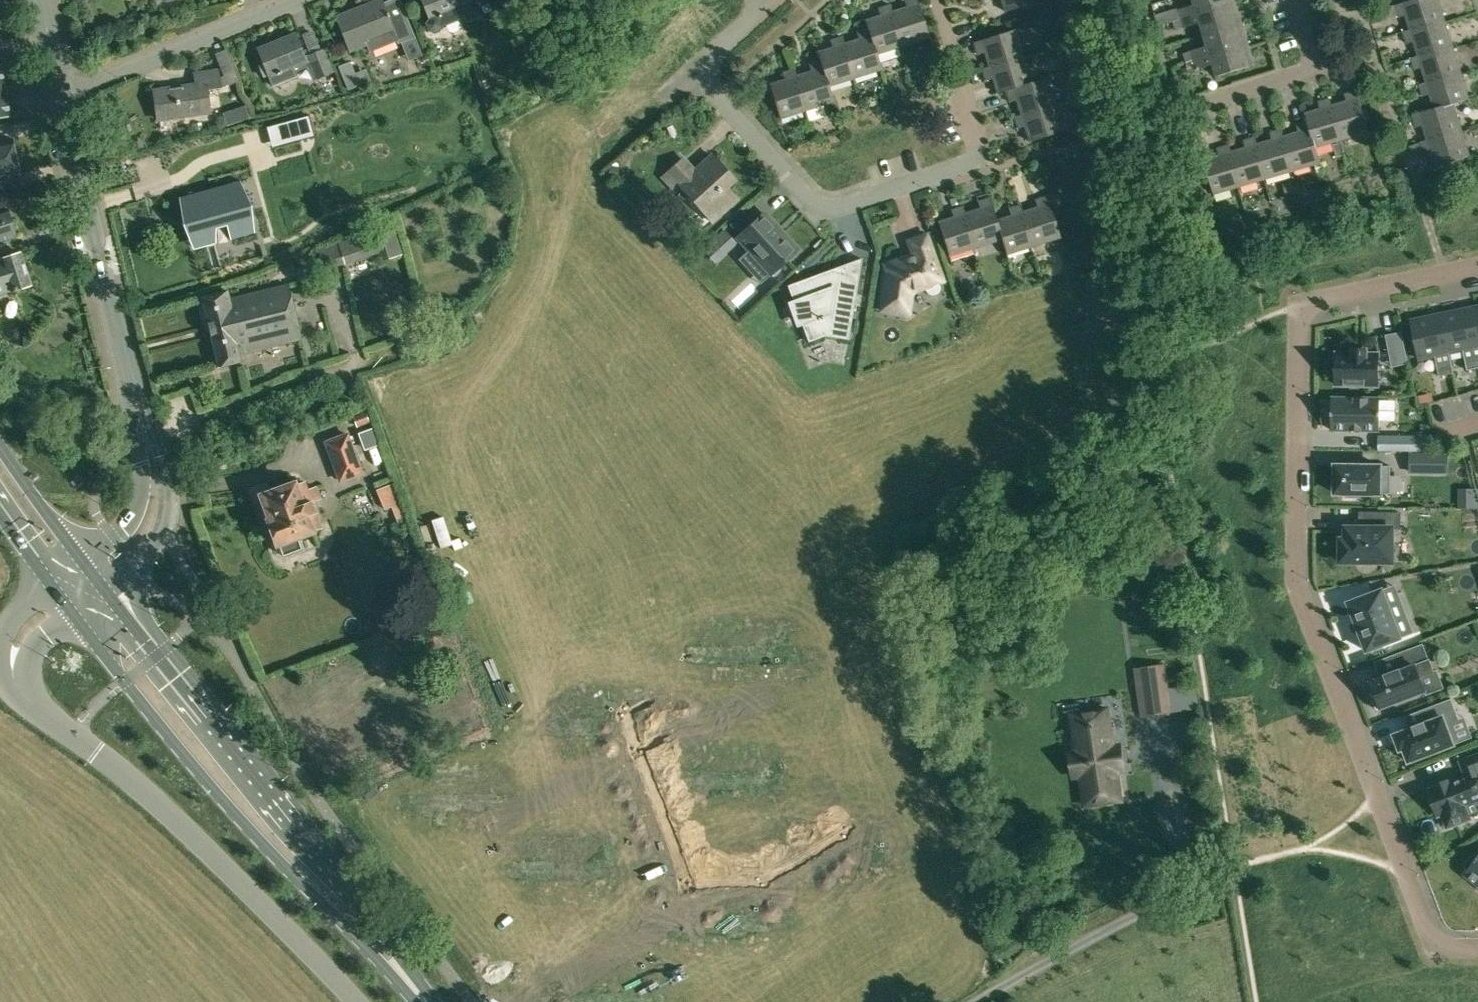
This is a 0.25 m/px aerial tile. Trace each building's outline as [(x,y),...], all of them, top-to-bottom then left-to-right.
[(335,18),(349,51),(366,44),(369,51),(397,40),(398,43),(401,42),(415,36),(401,0),(387,0),(382,2),(381,0),(379,0),(335,18)] [(434,32),(439,30),(442,26),(459,18),(455,9),(462,6),(465,12),(481,6),(484,13),(487,12),(491,21),(509,14),(503,0),(422,0),(429,17),(425,23),(429,30),(434,32)] [(901,46),(928,37),(915,0),(912,0),(903,3),(906,10),(891,15),(901,46)] [(1004,11),(1038,0),(1037,0),(1000,0),(1004,11)] [(1236,1),(1235,0),(1193,0),(1194,5),(1179,10),(1172,12),(1174,21),(1236,1)] [(1444,19),(1438,0),(1411,0),(1395,5),(1391,7),(1394,16),(1398,15),(1399,17),(1406,15),(1410,30),(1444,19)] [(1203,34),(1242,22),(1236,1),(1174,21),(1177,30),(1200,23),(1203,34)] [(865,23),(875,54),(901,46),(891,15),(889,8),(877,11),(879,19),(865,23)] [(1058,20),(1067,23),(1071,12),(1062,8),(1058,20)] [(1414,41),(1418,56),(1452,45),(1444,19),(1410,30),(1403,32),(1407,43),(1414,41)] [(1189,62),(1249,43),(1242,22),(1203,34),(1207,46),(1192,51),(1192,50),(1184,53),(1187,61),(1189,61),(1189,62)] [(851,44),(860,75),(880,69),(875,54),(865,23),(864,24),(866,31),(856,34),(858,42),(851,44)] [(989,67),(1022,56),(1013,29),(973,42),(976,54),(984,52),(989,67)] [(268,75),(272,86),(296,76),(293,69),(306,63),(313,81),(330,74),(321,51),(305,57),(295,34),(257,49),(262,62),(259,64),(264,76),(268,75)] [(824,52),(834,83),(860,75),(851,44),(843,47),(841,39),(829,43),(832,50),(824,52)] [(1255,64),(1249,43),(1189,62),(1187,62),(1190,71),(1213,64),(1216,76),(1255,64)] [(1452,45),(1418,56),(1411,58),(1415,70),(1422,68),(1427,82),(1460,71),(1452,45)] [(1068,50),(1073,63),(1084,59),(1080,46),(1068,50)] [(803,76),(813,107),(833,101),(828,85),(834,83),(824,52),(816,55),(819,63),(808,66),(811,74),(803,76)] [(1030,82),(1022,56),(989,67),(981,69),(985,81),(992,78),(997,94),(1006,91),(1030,82)] [(338,65),(348,89),(371,80),(366,68),(355,72),(350,60),(338,65)] [(0,63),(0,115),(9,114),(0,63)] [(196,84),(154,90),(159,119),(209,111),(206,89),(220,86),(237,80),(234,71),(222,75),(218,77),(218,71),(195,74),(196,84)] [(769,88),(779,118),(813,107),(803,76),(796,79),(793,71),(782,75),(784,83),(769,88)] [(1468,97),(1460,71),(1427,82),(1420,84),(1424,96),(1430,94),(1435,108),(1452,102),(1468,97)] [(285,97),(308,86),(303,75),(280,86),(285,97)] [(1014,118),(1054,104),(1045,77),(1030,82),(1006,91),(1009,102),(1016,100),(1021,114),(1014,116),(1014,118)] [(1368,131),(1365,120),(1361,110),(1355,90),(1343,94),(1346,101),(1331,106),(1341,139),(1368,131)] [(1314,147),(1317,146),(1341,139),(1331,106),(1328,98),(1317,102),(1319,109),(1305,113),(1307,121),(1306,121),(1314,147)] [(1428,139),(1461,128),(1452,102),(1435,108),(1413,115),(1416,126),(1423,124),(1428,139)] [(1024,126),(1029,141),(1063,130),(1054,104),(1014,118),(1017,128),(1024,126)] [(245,106),(234,109),(238,121),(249,117),(245,106)] [(493,116),(496,118),(500,117),(502,113),(501,109),(498,107),(494,108),(492,112),(493,116)] [(1367,108),(1361,110),(1365,120),(1370,118),(1367,108)] [(1087,112),(1090,124),(1101,121),(1098,109),(1087,112)] [(297,140),(314,136),(308,114),(291,119),(297,140)] [(1321,161),(1317,146),(1314,147),(1306,121),(1297,124),(1299,130),(1284,135),(1281,135),(1292,170),(1315,163),(1318,171),(1323,170),(1320,161),(1321,161)] [(1255,144),(1265,178),(1292,170),(1281,135),(1284,135),(1282,128),(1271,132),(1273,138),(1258,143),(1255,144)] [(1431,150),(1436,166),(1469,155),(1461,128),(1428,139),(1421,141),(1424,152),(1431,150)] [(1196,131),(1187,133),(1192,151),(1201,148),(1206,147),(1200,129),(1196,131)] [(1228,152),(1238,186),(1265,178),(1255,144),(1258,143),(1256,136),(1244,140),(1246,147),(1232,151),(1228,152)] [(20,173),(16,156),(12,138),(0,141),(0,177),(20,173)] [(1337,158),(1343,156),(1340,143),(1333,145),(1337,158)] [(1412,154),(1421,151),(1419,143),(1410,146),(1412,154)] [(1214,194),(1238,186),(1228,152),(1232,151),(1230,144),(1218,148),(1220,154),(1204,160),(1213,189),(1210,189),(1212,194),(1214,193),(1214,194)] [(679,186),(712,222),(737,199),(726,187),(735,179),(712,154),(693,171),(682,159),(661,178),(673,191),(679,186)] [(609,176),(617,177),(618,166),(609,166),(609,176)] [(1190,171),(1194,184),(1202,181),(1198,168),(1190,171)] [(1284,182),(1287,194),(1297,191),(1294,179),(1284,182)] [(232,182),(178,197),(179,199),(182,198),(185,212),(192,239),(201,236),(213,233),(211,226),(226,221),(230,237),(229,237),(230,239),(254,232),(254,231),(251,231),(241,196),(236,197),(232,184),(232,182)] [(1021,212),(1032,246),(1059,237),(1046,196),(1034,200),(1036,207),(1021,212)] [(966,213),(976,246),(1001,238),(996,220),(989,198),(977,202),(979,209),(966,213)] [(996,220),(1001,238),(1006,254),(1032,246),(1021,212),(1019,205),(1007,209),(1009,216),(996,220)] [(937,222),(948,255),(976,246),(966,213),(963,206),(950,210),(953,217),(937,222)] [(15,235),(6,209),(0,211),(0,240),(15,235)] [(771,274),(797,250),(763,212),(737,237),(771,274)] [(1274,219),(1263,222),(1264,224),(1267,235),(1278,232),(1275,221),(1274,219)] [(365,232),(338,241),(345,263),(378,252),(381,262),(404,256),(393,224),(365,232)] [(733,241),(724,230),(703,249),(713,259),(733,241)] [(881,309),(907,313),(910,291),(925,286),(925,288),(926,290),(927,291),(928,292),(929,293),(930,294),(932,295),(934,295),(936,294),(937,294),(938,293),(939,292),(940,290),(941,289),(941,288),(941,286),(940,284),(939,283),(939,282),(938,281),(941,280),(925,235),(908,241),(913,254),(885,265),(886,270),(881,309)] [(10,290),(10,291),(31,284),(20,252),(0,259),(1,260),(0,260),(0,293),(10,290)] [(848,339),(861,258),(842,265),(839,272),(834,271),(836,267),(787,285),(793,302),(803,298),(811,319),(801,322),(808,341),(825,335),(848,339)] [(201,296),(217,366),(239,361),(238,359),(245,357),(244,353),(300,339),(287,285),(228,299),(226,291),(201,296)] [(1477,353),(1477,306),(1476,307),(1469,308),(1469,310),(1477,353)] [(1477,368),(1477,353),(1469,310),(1469,308),(1461,310),(1440,314),(1448,353),(1457,351),(1463,350),(1465,358),(1467,370),(1477,368)] [(1452,373),(1448,353),(1440,314),(1439,314),(1433,316),(1411,320),(1416,341),(1419,359),(1423,358),(1435,355),(1439,376),(1452,373)] [(1405,353),(1407,364),(1408,364),(1402,331),(1385,335),(1390,356),(1405,353)] [(1378,385),(1378,353),(1366,353),(1366,349),(1353,349),(1353,353),(1336,353),(1336,385),(1378,385)] [(1332,397),(1331,430),(1379,430),(1380,398),(1332,397)] [(353,416),(357,426),(370,422),(366,411),(353,416)] [(371,429),(358,434),(364,451),(378,446),(371,429)] [(324,441),(338,483),(364,474),(349,432),(324,441)] [(1411,435),(1379,435),(1379,450),(1410,451),(1411,435)] [(1447,454),(1410,453),(1410,472),(1438,472),(1438,459),(1447,459),(1447,454)] [(1390,494),(1391,466),(1335,465),(1335,493),(1346,493),(1346,497),(1360,497),(1360,493),(1390,494)] [(278,543),(282,555),(301,548),(297,536),(312,531),(311,530),(320,526),(311,501),(319,498),(314,486),(307,489),(304,481),(294,485),(294,483),(261,495),(270,519),(268,520),(277,544),(278,543)] [(392,507),(397,521),(406,518),(392,483),(376,489),(384,510),(392,507)] [(1341,561),(1392,562),(1392,528),(1400,528),(1400,512),(1360,512),(1360,527),(1346,527),(1346,538),(1341,538),(1341,561)] [(1383,591),(1382,589),(1380,590),(1350,602),(1350,601),(1348,602),(1349,604),(1356,621),(1355,621),(1359,632),(1360,632),(1366,649),(1367,651),(1369,650),(1368,650),(1399,638),(1399,639),(1401,638),(1400,636),(1383,591)] [(1376,709),(1425,691),(1420,676),(1434,671),(1429,659),(1428,659),(1422,644),(1393,655),(1399,669),(1384,674),(1385,676),(1371,681),(1374,691),(1370,693),(1376,709)] [(1134,667),(1141,717),(1172,712),(1166,663),(1134,667)] [(1449,682),(1430,689),(1434,698),(1452,691),(1449,682)] [(556,691),(546,696),(549,703),(560,698),(556,691)] [(546,696),(535,702),(539,708),(549,703),(546,696)] [(1463,716),(1455,696),(1423,708),(1428,720),(1417,724),(1417,725),(1398,733),(1404,748),(1407,746),(1412,759),(1461,741),(1453,720),(1463,716)] [(560,698),(549,703),(553,710),(563,704),(560,698)] [(549,703),(539,708),(542,715),(553,710),(549,703)] [(563,704),(553,710),(556,717),(560,715),(567,711),(563,704)] [(521,709),(511,714),(514,721),(525,715),(521,709)] [(1112,777),(1108,754),(1116,753),(1114,738),(1111,738),(1107,709),(1078,713),(1084,751),(1070,753),(1073,777),(1080,776),(1085,806),(1121,800),(1118,776),(1112,777)] [(553,710),(542,715),(546,722),(553,718),(556,717),(553,710)] [(567,711),(560,715),(565,725),(572,721),(567,711)] [(511,714),(500,719),(504,726),(514,721),(511,714)] [(525,715),(514,721),(518,728),(528,722),(525,715)] [(556,717),(553,718),(558,728),(565,725),(560,715),(556,717)] [(553,718),(546,722),(551,732),(558,728),(553,718)] [(514,721),(504,726),(507,733),(518,728),(514,721)] [(528,722),(518,728),(521,734),(525,733),(532,729),(528,722)] [(518,728),(507,733),(511,740),(518,736),(521,734),(518,728)] [(532,729),(525,733),(530,743),(537,739),(532,729)] [(521,734),(518,736),(523,746),(530,743),(525,733),(521,734)] [(491,736),(481,741),(485,748),(494,743),(491,736)] [(518,736),(511,740),(516,750),(523,746),(518,736)] [(481,741),(474,745),(480,755),(486,752),(485,748),(481,741)] [(494,743),(485,748),(486,752),(488,755),(498,750),(494,743)] [(474,745),(467,748),(473,759),(480,755),(474,745)] [(467,748),(461,752),(466,762),(473,759),(467,748)] [(498,750),(488,755),(492,762),(501,757),(498,750)] [(486,752),(480,755),(485,766),(492,762),(488,755),(486,752)] [(1429,790),(1438,816),(1442,814),(1447,827),(1471,819),(1470,816),(1477,813),(1477,754),(1468,758),(1473,771),(1465,774),(1466,776),(1453,781),(1452,779),(1432,786),(1433,789),(1429,790)] [(480,755),(473,759),(478,769),(485,766),(480,755)] [(446,759),(439,762),(444,773),(451,769),(446,759)] [(473,759),(466,762),(471,773),(478,769),(473,759)] [(439,762),(432,766),(438,776),(444,773),(439,762)] [(432,766),(426,769),(431,780),(438,776),(432,766)] [(426,769),(419,773),(424,783),(431,780),(426,769)] [(451,769),(444,773),(450,783),(457,780),(451,769)] [(444,773),(438,776),(443,787),(450,783),(444,773)] [(438,776),(431,780),(436,790),(443,787),(438,776)] [(431,780),(424,783),(429,794),(436,790),(431,780)] [(414,794),(403,799),(407,806),(417,801),(414,794)] [(1477,857),(1474,855),(1465,867),(1468,869),(1465,873),(1477,884),(1477,856),(1477,857)] [(784,893),(771,901),(790,933),(803,925),(786,897),(784,893)] [(771,901),(757,909),(777,941),(790,933),(771,901)] [(1001,963),(1002,963),(1004,963),(1007,962),(1008,960),(1009,957),(1008,955),(1007,953),(1006,951),(1004,950),(1002,949),(1000,949),(998,951),(996,953),(995,955),(995,958),(996,960),(998,962),(1001,963)]
